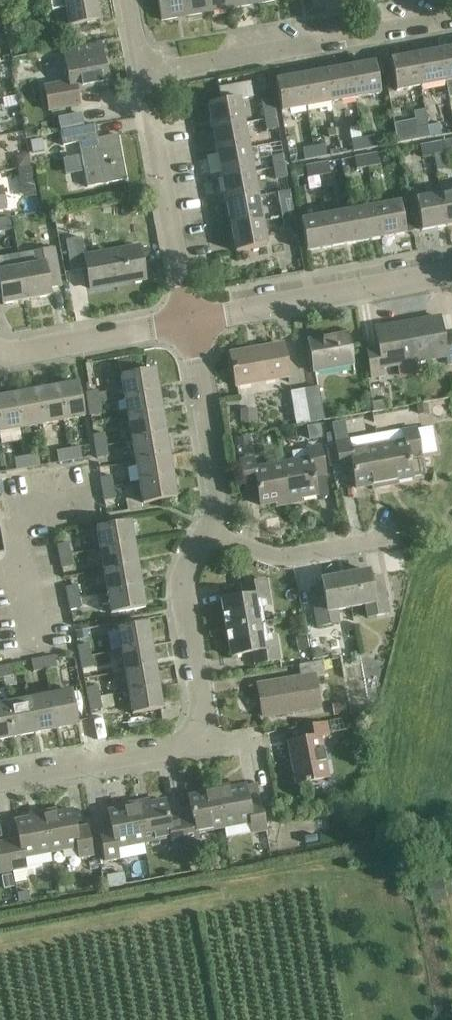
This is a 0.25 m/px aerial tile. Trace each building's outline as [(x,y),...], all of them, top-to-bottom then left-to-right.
[(69,26),(100,20),(96,0),(49,0),(51,12),(66,9),(69,26)] [(161,22),(184,18),(181,0),(157,0),(161,22)] [(184,18),(209,14),(206,0),(181,0),(184,18)] [(234,9),(232,0),(206,0),(209,14),(234,9)] [(259,5),(258,0),(232,0),(234,9),(259,5)] [(108,88),(102,57),(99,57),(97,46),(62,53),(67,81),(42,86),(48,113),(81,106),(78,93),(108,88)] [(0,50),(0,65),(15,62),(12,48),(0,50)] [(451,82),(451,49),(439,51),(444,83),(451,82)] [(420,88),(444,83),(439,51),(414,56),(420,88)] [(395,92),(420,88),(414,56),(389,60),(395,92)] [(31,58),(16,61),(18,72),(33,70),(31,58)] [(59,59),(50,61),(51,70),(61,68),(59,59)] [(348,68),(354,100),(379,95),(373,63),(348,68)] [(330,104),(354,100),(348,68),(324,72),(330,104)] [(305,109),(330,104),(324,72),(300,77),(305,109)] [(280,113),(305,109),(300,77),(274,82),(280,113)] [(243,125),(241,114),(238,101),(251,98),(248,84),(217,90),(220,103),(207,106),(212,131),(243,125)] [(275,118),(273,107),(271,99),(260,101),(263,120),(275,118)] [(442,112),(418,118),(420,127),(444,122),(442,112)] [(263,120),(265,132),(277,130),(275,118),(263,120)] [(361,139),(360,139),(357,123),(348,125),(351,141),(350,141),(352,153),(363,151),(361,139)] [(427,127),(417,129),(416,123),(394,126),(397,144),(429,139),(427,127)] [(216,155),(247,149),(243,125),(212,131),(216,155)] [(427,127),(429,139),(440,136),(438,125),(427,127)] [(97,140),(95,126),(59,132),(62,147),(77,144),(86,189),(125,182),(117,137),(97,140)] [(361,139),(363,151),(375,148),(373,137),(361,139)] [(41,139),(30,141),(32,153),(39,152),(44,151),(41,139)] [(451,153),(451,141),(430,145),(432,156),(451,153)] [(421,158),(432,156),(430,145),(419,147),(421,158)] [(313,148),(315,159),(326,157),(324,146),(313,148)] [(303,162),(315,159),(313,148),(301,150),(303,162)] [(221,179),(252,174),(247,149),(216,155),(221,179)] [(364,157),(366,168),(378,166),(376,155),(364,157)] [(27,156),(15,158),(17,169),(29,167),(27,156)] [(272,169),(284,166),(282,156),(270,158),(272,169)] [(355,170),(366,168),(364,157),(353,159),(355,170)] [(316,166),(318,177),(329,175),(327,163),(316,166)] [(272,169),(274,181),(286,179),(284,166),(272,169)] [(307,179),(318,177),(316,166),(304,168),(307,179)] [(424,181),(445,180),(445,166),(424,167),(424,181)] [(225,203),(256,198),(252,174),(221,179),(225,203)] [(451,226),(451,194),(439,196),(445,227),(451,226)] [(420,232),(445,227),(439,196),(414,201),(420,232)] [(230,228),(261,222),(256,198),(225,203),(230,228)] [(373,208),(379,239),(404,235),(399,203),(373,208)] [(281,219),(293,216),(291,205),(279,207),(281,219)] [(355,244),(379,239),(373,208),(349,212),(355,244)] [(66,224),(67,210),(58,210),(56,223),(58,235),(68,234),(66,224)] [(331,248),(355,244),(349,212),(325,217),(331,248)] [(281,219),(283,230),(295,228),(293,216),(281,219)] [(306,253),(331,248),(325,217),(300,221),(306,253)] [(0,220),(0,233),(12,231),(10,218),(0,220)] [(261,222),(230,228),(235,253),(266,247),(261,222)] [(137,250),(137,249),(83,259),(80,241),(64,244),(70,274),(85,271),(89,291),(143,280),(140,261),(137,250)] [(147,248),(137,250),(140,261),(149,259),(147,248)] [(20,268),(26,301),(50,297),(48,289),(60,287),(53,249),(20,256),(22,268),(20,268)] [(20,268),(5,271),(3,259),(0,259),(0,299),(0,298),(2,306),(26,301),(20,268)] [(442,336),(439,318),(407,323),(414,363),(446,357),(447,366),(451,365),(451,334),(442,336)] [(382,369),(414,363),(407,323),(374,329),(377,348),(366,350),(371,379),(384,377),(382,369)] [(352,365),(347,334),(307,341),(312,372),(352,365)] [(286,377),(280,345),(229,354),(235,386),(286,377)] [(130,359),(118,362),(120,372),(132,370),(130,359)] [(124,398),(158,393),(154,370),(121,376),(124,398)] [(56,388),(62,422),(84,418),(78,383),(56,388)] [(304,389),(310,424),(324,421),(318,387),(304,389)] [(41,426),(62,422),(56,388),(35,392),(41,426)] [(295,426),(310,424),(304,389),(289,392),(295,426)] [(99,402),(97,391),(86,393),(88,404),(99,402)] [(20,430),(41,426),(35,392),(14,396),(20,430)] [(128,419),(161,414),(158,393),(124,398),(128,419)] [(20,430),(14,396),(0,398),(0,434),(20,430)] [(390,400),(372,404),(373,413),(392,409),(390,400)] [(99,402),(88,404),(90,416),(101,414),(100,413),(107,412),(105,401),(99,402)] [(426,403),(415,405),(417,414),(428,412),(426,403)] [(257,423),(257,410),(239,410),(239,423),(257,423)] [(132,441),(165,435),(161,414),(128,419),(132,441)] [(423,437),(439,437),(439,415),(422,415),(423,437)] [(421,460),(415,430),(415,428),(375,435),(377,448),(384,488),(396,486),(396,482),(411,479),(408,462),(421,460)] [(95,447),(106,445),(105,434),(93,435),(95,447)] [(135,462),(168,456),(165,435),(132,441),(135,462)] [(384,488),(377,448),(375,435),(334,443),(335,446),(340,474),(352,472),(355,489),(371,486),(372,490),(384,488)] [(250,445),(249,436),(234,438),(235,448),(250,445)] [(334,443),(327,444),(332,476),(340,474),(335,446),(334,443)] [(106,445),(95,447),(97,459),(108,457),(106,445)] [(67,449),(69,461),(81,459),(79,447),(67,449)] [(58,463),(69,461),(67,449),(56,451),(58,463)] [(281,465),(288,505),(301,503),(300,500),(316,497),(313,479),(324,477),(319,449),(306,451),(308,460),(281,465)] [(25,457),(27,468),(40,466),(38,455),(25,457)] [(139,483),(172,477),(168,456),(135,462),(139,483)] [(16,470),(27,468),(25,457),(14,459),(16,470)] [(288,505),(281,465),(254,470),(252,460),(239,463),(244,492),(256,489),(259,507),(275,504),(276,508),(288,505)] [(102,489),(113,487),(111,476),(100,478),(102,489)] [(172,477),(139,483),(143,505),(176,500),(172,477)] [(113,487),(102,489),(103,501),(115,499),(113,487)] [(99,552),(134,546),(130,524),(95,530),(99,552)] [(59,557),(71,555),(68,543),(57,545),(59,557)] [(103,573),(137,567),(134,546),(99,552),(103,573)] [(71,555),(59,557),(61,569),(73,567),(71,555)] [(106,594),(141,588),(137,567),(103,573),(106,594)] [(343,576),(349,608),(363,606),(366,619),(387,615),(380,577),(368,579),(367,571),(343,576)] [(335,611),(349,608),(343,576),(318,581),(320,589),(308,591),(315,628),(337,624),(335,611)] [(226,629),(263,622),(260,607),(270,606),(266,581),(241,586),(243,598),(221,601),(226,629)] [(68,601),(79,599),(77,586),(65,588),(68,601)] [(141,588),(106,594),(110,616),(145,610),(141,588)] [(79,599),(68,601),(70,612),(81,609),(79,599)] [(263,622),(226,629),(230,657),(253,653),(255,664),(280,660),(276,636),(266,637),(263,622)] [(122,652),(151,647),(148,625),(118,630),(122,652)] [(87,629),(75,632),(77,641),(88,638),(87,629)] [(295,638),(298,652),(309,650),(307,636),(295,638)] [(80,659),(91,657),(89,644),(78,647),(80,659)] [(125,673),(155,668),(151,647),(122,652),(125,673)] [(317,648),(309,649),(311,660),(323,658),(322,651),(317,648)] [(42,659),(44,670),(56,668),(54,656),(42,659)] [(91,657),(80,659),(82,670),(93,668),(91,657)] [(33,672),(44,670),(42,659),(31,661),(33,672)] [(315,677),(325,676),(322,661),(298,665),(300,678),(257,685),(262,716),(273,714),(275,715),(286,714),(287,712),(319,707),(315,677)] [(2,678),(14,676),(12,664),(0,667),(0,670),(2,678)] [(129,694),(158,689),(155,668),(125,673),(129,694)] [(88,700),(99,698),(97,686),(86,689),(88,700)] [(158,689),(129,694),(132,716),(162,711),(158,689)] [(49,697),(55,731),(77,727),(71,693),(49,697)] [(35,735),(55,731),(49,697),(28,701),(35,735)] [(99,698),(88,700),(91,712),(102,709),(99,698)] [(13,739),(35,735),(28,701),(7,705),(13,739)] [(346,714),(344,702),(333,704),(335,716),(346,714)] [(13,739),(7,705),(0,706),(0,741),(13,739)] [(320,737),(328,735),(325,723),(302,728),(304,740),(287,743),(296,784),(328,778),(320,737)] [(214,789),(222,828),(247,824),(249,834),(262,831),(257,802),(245,804),(242,788),(227,790),(226,786),(214,789)] [(193,834),(222,828),(214,789),(201,791),(202,795),(187,798),(190,815),(178,818),(183,846),(195,844),(193,834)] [(327,800),(314,803),(316,815),(329,812),(327,800)] [(183,846),(178,818),(166,820),(163,803),(147,806),(146,802),(134,804),(142,844),(168,839),(170,849),(183,846)] [(113,849),(142,844),(134,804),(122,806),(123,810),(106,813),(109,830),(97,833),(103,862),(115,859),(113,849)] [(42,813),(49,854),(75,849),(77,858),(89,856),(84,828),(73,830),(70,813),(54,816),(53,811),(42,813)] [(21,859),(49,854),(42,813),(28,816),(29,820),(13,823),(16,840),(5,842),(11,871),(23,869),(21,859)] [(310,821),(298,824),(303,837),(314,833),(310,821)] [(5,842),(0,843),(0,873),(11,871),(5,842)] [(201,862),(189,864),(190,872),(203,870),(201,862)] [(122,873),(105,876),(107,888),(124,885),(122,873)] [(0,876),(0,878),(2,888),(12,886),(10,874),(0,876)] [(447,900),(443,879),(428,882),(432,903),(447,900)]
